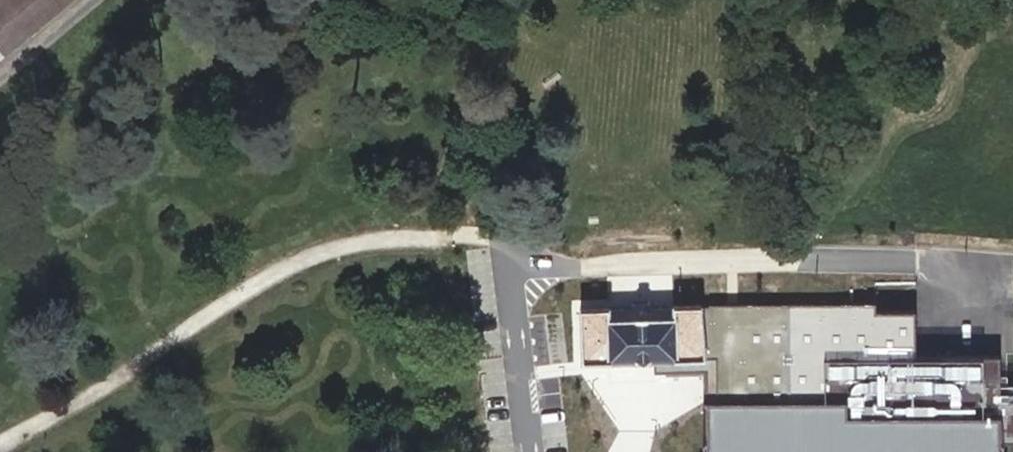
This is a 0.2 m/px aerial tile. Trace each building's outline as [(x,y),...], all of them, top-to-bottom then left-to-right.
[(23,44),(45,26),(23,0),(0,0),(0,17),(23,44)] [(45,26),(66,8),(59,0),(23,0),(45,26)] [(66,8),(76,0),(59,0),(66,8)] [(2,62),(23,44),(0,17),(0,60),(2,62)] [(586,308),(587,320),(574,320),(575,364),(683,360),(710,359),(709,305),(679,306),(679,313),(616,315),(616,307),(586,308)] [(730,307),(731,411),(716,411),(716,451),(1006,451),(1005,360),(922,361),(922,312),(881,313),(881,305),(730,307)]
